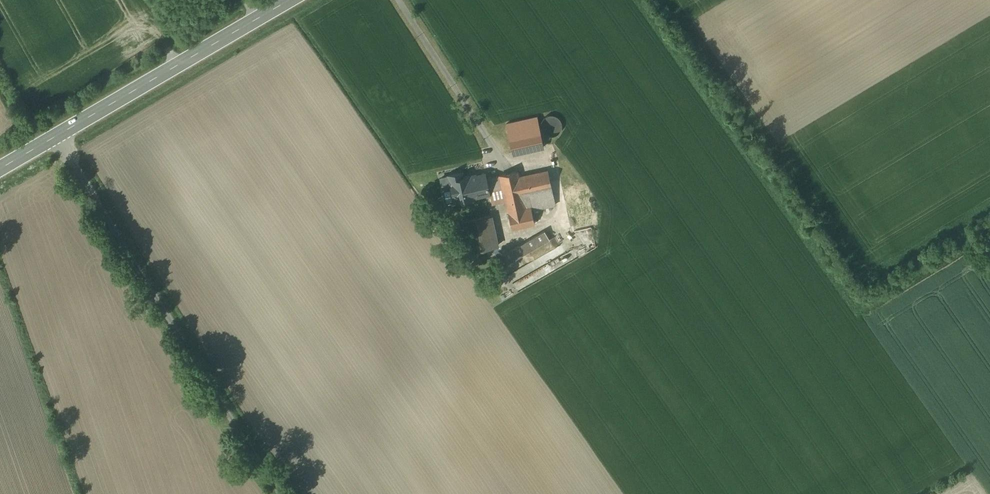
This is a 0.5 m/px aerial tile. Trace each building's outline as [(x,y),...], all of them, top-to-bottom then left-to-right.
[(540,125),(540,127),(541,129),(541,130),(542,132),(543,133),(544,134),(546,135),(547,136),(549,136),(550,136),(552,136),(554,136),(555,135),(557,135),(558,134),(559,133),(560,131),(561,130),(562,128),(562,127),(562,125),(562,123),(561,122),(560,120),(560,119),(558,118),(557,117),(556,116),(554,115),(553,115),(551,115),(549,115),(548,115),(546,116),(545,117),(544,118),(542,119),(542,121),(541,122),(541,124),(540,125)] [(506,124),(513,154),(544,147),(537,117),(506,124)] [(506,201),(512,228),(534,223),(532,210),(556,205),(548,171),(519,177),(517,171),(500,174),(500,176),(502,186),(506,201)] [(489,189),(502,186),(500,176),(486,178),(485,174),(470,177),(470,176),(460,178),(464,199),(472,197),(472,198),(482,196),(482,195),(490,194),(489,189)] [(502,186),(489,189),(490,194),(492,204),(506,201),(502,186)] [(491,216),(462,222),(468,252),(498,245),(491,216)] [(544,231),(502,255),(507,263),(549,240),(544,231)]
